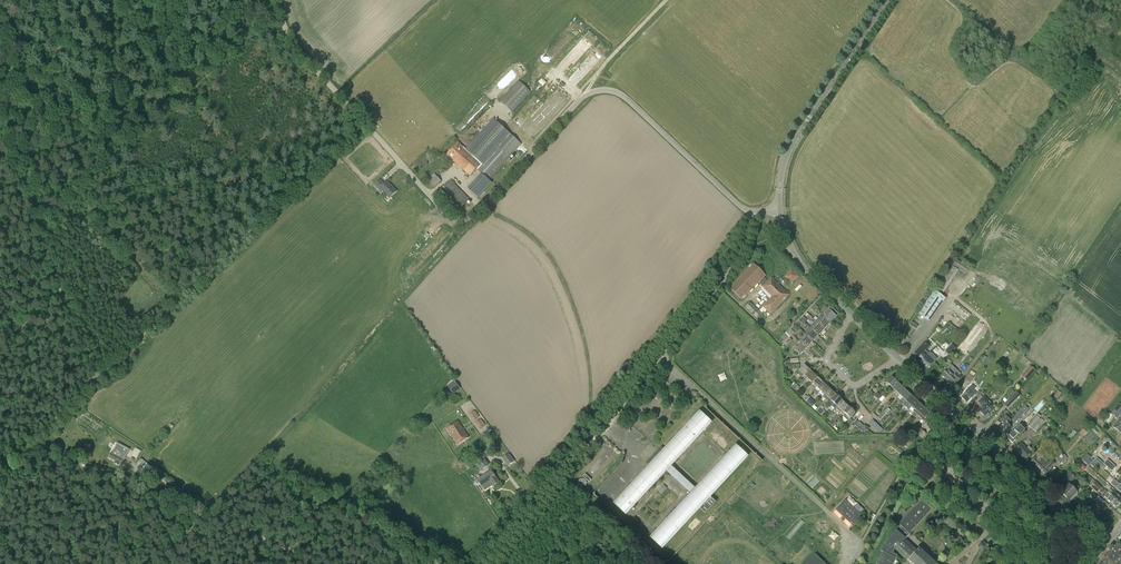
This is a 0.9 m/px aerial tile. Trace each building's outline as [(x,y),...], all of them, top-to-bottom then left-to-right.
[(593,42),(597,39),(589,31),(585,34),(593,42)] [(512,112),(531,92),(519,81),(500,100),(512,112)] [(481,164),(477,169),(489,180),(521,144),(493,119),(466,150),(481,164)] [(477,169),(481,164),(466,150),(457,142),(446,154),(470,176),(477,169)] [(434,187),(441,181),(436,176),(430,182),(434,187)] [(476,197),(490,181),(483,176),(469,191),(476,197)] [(384,184),(380,180),(375,185),(381,191),(382,190),(389,198),(396,191),(392,186),(391,187),(387,182),(384,184)] [(455,213),(469,200),(451,181),(437,194),(455,213)] [(955,259),(951,265),(966,274),(970,268),(955,259)] [(729,288),(742,300),(759,282),(763,286),(762,287),(772,297),(763,307),(770,314),(789,295),(771,278),(768,281),(764,277),(766,275),(753,263),(729,288)] [(951,265),(950,267),(936,288),(944,293),(959,271),(951,265)] [(791,269),(784,277),(792,284),(799,276),(791,269)] [(934,291),(918,314),(929,322),(945,299),(934,291)] [(750,302),(745,307),(757,319),(762,314),(750,302)] [(825,315),(823,316),(830,323),(836,317),(831,311),(826,316),(825,315)] [(821,318),(823,320),(819,324),(824,329),(830,323),(823,316),(821,318)] [(787,330),(793,335),(795,333),(791,330),(792,329),(795,332),(796,333),(799,330),(794,325),(793,324),(787,330)] [(814,329),(813,327),(811,329),(818,336),(824,329),(819,324),(814,329)] [(976,325),(963,341),(969,346),(982,329),(976,325)] [(807,337),(812,342),(818,336),(811,329),(810,331),(811,332),(807,337)] [(780,337),(781,343),(783,340),(788,344),(792,340),(789,338),(790,337),(791,337),(793,335),(787,330),(784,334),(784,333),(780,337)] [(799,342),(806,348),(812,342),(807,337),(805,335),(801,340),(799,342)] [(800,354),(806,348),(799,342),(798,343),(799,345),(795,349),(800,354)] [(926,351),(930,346),(925,342),(914,353),(919,357),(922,360),(921,362),(927,368),(932,363),(933,364),(936,361),(936,360),(937,359),(931,353),(930,352),(929,354),(926,351)] [(131,361),(138,352),(135,349),(128,356),(130,358),(129,359),(131,361)] [(802,377),(804,378),(810,371),(804,365),(796,373),(801,377),(802,377)] [(1026,380),(1035,371),(1031,367),(1022,376),(1026,380)] [(946,381),(950,384),(957,377),(948,369),(942,375),(947,380),(946,381)] [(812,382),(817,377),(810,371),(804,378),(805,380),(807,378),(812,382)] [(965,379),(971,382),(974,377),(968,374),(965,379)] [(816,390),(823,383),(817,377),(812,382),(817,387),(815,389),(816,390)] [(890,389),(892,390),(898,383),(892,377),(886,382),(891,387),(890,389)] [(453,394),(461,389),(454,381),(447,386),(453,394)] [(810,397),(812,399),(814,398),(813,397),(818,392),(820,390),(824,394),(829,389),(823,383),(816,390),(812,396),(811,395),(810,397)] [(904,389),(898,383),(892,390),(893,392),(895,390),(899,395),(904,389)] [(976,389),(972,385),(969,388),(961,397),(967,403),(976,394),(973,392),(976,389)] [(829,402),(836,395),(829,389),(824,394),(822,397),(827,401),(828,400),(829,402)] [(911,395),(904,389),(899,395),(904,399),(902,401),(904,402),(911,395)] [(1062,394),(1058,391),(1051,399),(1054,402),(1062,394)] [(1020,395),(1016,392),(1004,405),(1007,408),(1020,395)] [(837,406),(842,401),(836,395),(829,402),(831,404),(833,402),(831,405),(835,409),(837,406)] [(916,400),(911,395),(904,402),(906,404),(908,402),(911,406),(916,400)] [(883,396),(879,400),(883,404),(887,400),(883,396)] [(988,413),(989,414),(993,409),(989,405),(990,404),(987,401),(988,400),(984,396),(978,402),(983,406),(978,411),(985,416),(988,413)] [(810,397),(806,401),(812,407),(816,403),(812,399),(810,397)] [(923,407),(916,400),(911,406),(915,409),(913,411),(915,413),(917,414),(923,407)] [(837,406),(842,411),(843,412),(848,407),(842,401),(837,406)] [(1107,422),(1108,423),(1113,416),(1117,419),(1120,414),(1120,406),(1118,404),(1111,414),(1110,414),(1105,420),(1107,422)] [(1028,409),(1024,406),(1015,416),(1012,426),(1024,413),(1028,409)] [(848,407),(843,412),(850,418),(855,413),(848,407)] [(929,413),(923,407),(917,414),(925,421),(929,417),(927,416),(929,413)] [(479,417),(475,411),(470,415),(474,421),(479,417)] [(872,411),(869,413),(875,419),(878,417),(872,411)] [(880,421),(886,414),(883,412),(877,418),(880,421)] [(668,467),(710,422),(699,413),(662,453),(658,450),(649,460),(652,463),(615,504),(625,513),(666,469),(692,493),(651,537),(662,547),(699,507),(705,513),(715,502),(709,496),(746,456),(736,447),(695,491),(668,467)] [(998,429),(1004,435),(1011,428),(1007,424),(1011,420),(1006,416),(1002,420),(1004,423),(998,429)] [(1031,428),(1036,433),(1046,421),(1044,419),(1043,421),(1039,418),(1031,428)] [(485,425),(481,419),(476,423),(480,429),(485,425)] [(469,437),(458,421),(446,429),(457,445),(469,437)] [(879,434),(883,430),(873,421),(869,425),(879,434)] [(1012,433),(1013,434),(1008,439),(1012,443),(1024,431),(1019,426),(1015,430),(1012,433)] [(921,430),(917,434),(922,439),(926,434),(921,430)] [(1057,434),(1052,431),(1040,447),(1044,450),(1051,442),(1057,434)] [(1076,433),(1074,431),(1068,437),(1071,439),(1076,433)] [(1015,449),(1025,459),(1029,456),(1030,455),(1029,455),(1031,453),(1021,443),(1015,449)] [(111,452),(108,457),(115,461),(114,463),(118,465),(125,452),(122,451),(123,449),(116,445),(112,453),(111,452)] [(1066,458),(1066,457),(1059,450),(1052,457),(1060,464),(1061,465),(1067,459),(1066,458)] [(1031,461),(1035,465),(1042,458),(1042,457),(1043,456),(1041,454),(1039,452),(1034,458),(1033,458),(1031,461)] [(503,458),(509,466),(514,462),(508,455),(503,458)] [(810,457),(805,462),(810,467),(815,461),(810,457)] [(1090,457),(1085,463),(1089,466),(1090,464),(1094,468),(1097,465),(1093,461),(1094,460),(1090,457)] [(1094,460),(1093,461),(1097,465),(1103,470),(1107,466),(1112,471),(1115,467),(1107,460),(1104,464),(1096,457),(1094,460)] [(1040,470),(1047,462),(1042,458),(1035,465),(1040,470)] [(1047,463),(1047,462),(1040,470),(1045,474),(1048,471),(1054,464),(1050,460),(1047,463)] [(479,468),(480,471),(489,465),(487,462),(479,468)] [(152,468),(146,463),(142,469),(147,473),(152,468)] [(477,479),(477,480),(475,481),(475,483),(476,485),(477,485),(480,483),(482,487),(486,484),(487,485),(491,482),(493,486),(499,482),(491,470),(477,479)] [(1075,478),(1071,473),(1065,479),(1070,484),(1075,478)] [(589,483),(591,480),(585,474),(583,477),(589,483)] [(580,487),(581,488),(582,488),(583,488),(584,487),(585,487),(585,486),(586,486),(586,485),(586,484),(586,483),(586,482),(586,481),(585,481),(585,480),(584,480),(583,479),(582,479),(581,479),(581,480),(580,480),(579,480),(579,481),(578,482),(578,483),(578,484),(578,485),(578,486),(579,486),(579,487),(580,487)] [(1117,481),(1116,482),(1115,481),(1114,480),(1111,483),(1116,488),(1117,488),(1120,492),(1120,485),(1117,481)] [(1090,487),(1097,493),(1102,488),(1093,481),(1089,486),(1090,487)] [(1070,500),(1071,500),(1077,494),(1077,492),(1068,484),(1061,492),(1070,500)] [(1108,492),(1120,503),(1120,502),(1120,497),(1114,491),(1113,492),(1110,490),(1108,492)] [(1088,497),(1094,502),(1098,497),(1092,492),(1088,497)] [(1118,506),(1120,503),(1108,492),(1104,496),(1116,506),(1117,505),(1118,506)] [(852,526),(861,515),(845,500),(836,510),(852,526)] [(919,549),(917,551),(904,539),(909,534),(932,509),(929,506),(931,504),(927,500),(925,503),(922,500),(899,524),(895,529),(897,531),(885,544),(881,551),(883,552),(877,563),(892,563),(897,556),(893,554),(895,550),(905,559),(905,558),(911,563),(935,563),(919,549)] [(1103,505),(1102,504),(1097,500),(1086,512),(1092,517),(1097,510),(1101,514),(1106,508),(1103,505)] [(789,539),(804,523),(801,520),(786,535),(789,539)] [(934,545),(942,552),(947,546),(939,539),(934,545)] [(1120,541),(1119,541),(1114,546),(1112,544),(1107,549),(1109,551),(1103,557),(1104,558),(1098,563),(1120,563),(1120,540),(1120,541)] [(789,558),(795,554),(790,548),(784,553),(789,558)] [(815,554),(806,563),(825,563),(815,554)]
